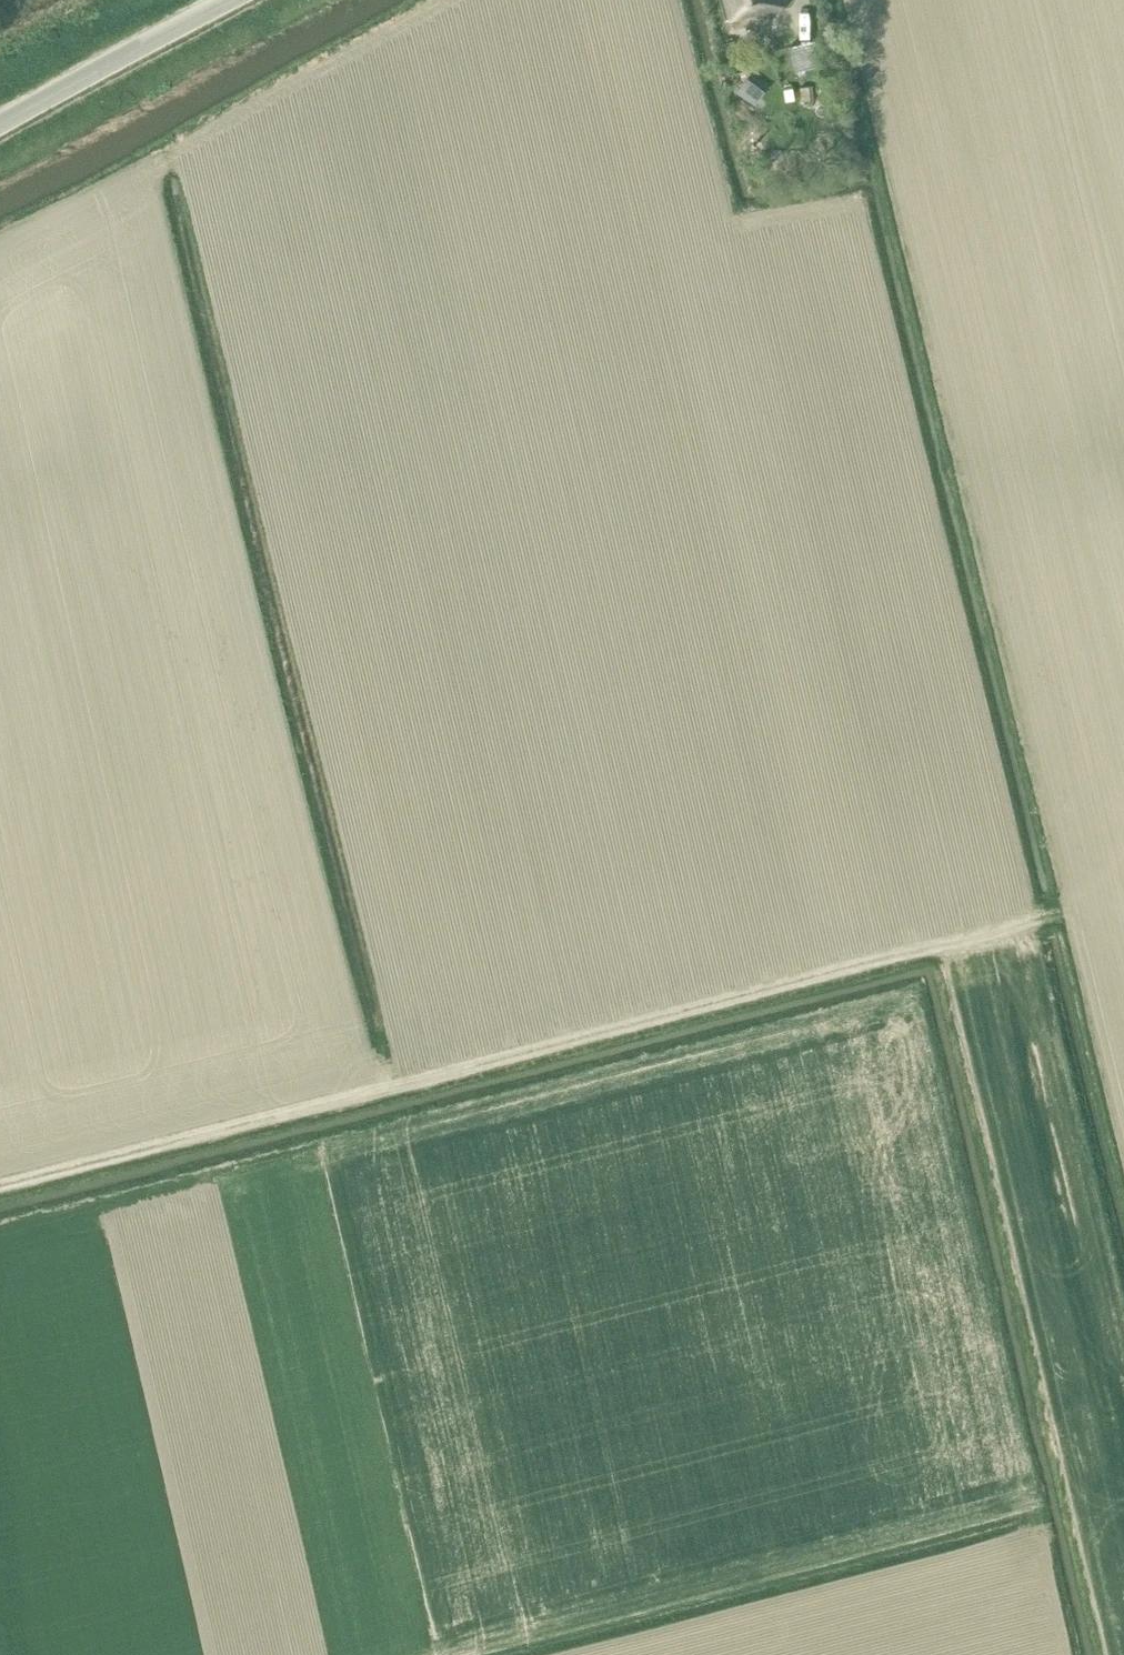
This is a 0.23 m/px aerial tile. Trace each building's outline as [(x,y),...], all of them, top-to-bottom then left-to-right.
[(788,3),(787,0),(722,0),(726,19),(788,3)] [(804,36),(794,38),(798,62),(820,58),(818,47),(806,49),(804,36)]
